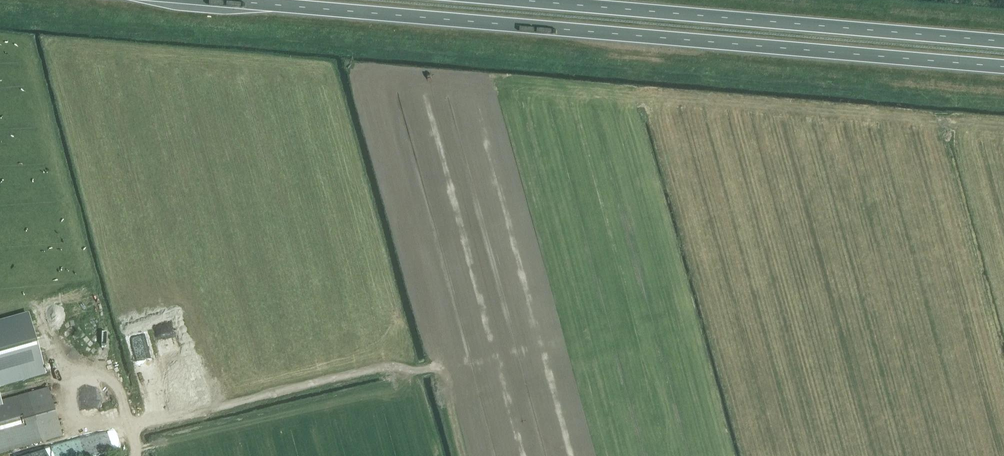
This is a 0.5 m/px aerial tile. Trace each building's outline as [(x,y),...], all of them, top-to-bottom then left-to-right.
[(45,372),(31,324),(29,315),(0,323),(0,385),(45,372)] [(62,436),(48,387),(1,401),(0,398),(0,453),(62,436)] [(124,440),(115,442),(116,449),(125,447),(124,440)] [(85,444),(69,448),(71,455),(88,455),(85,444)]
